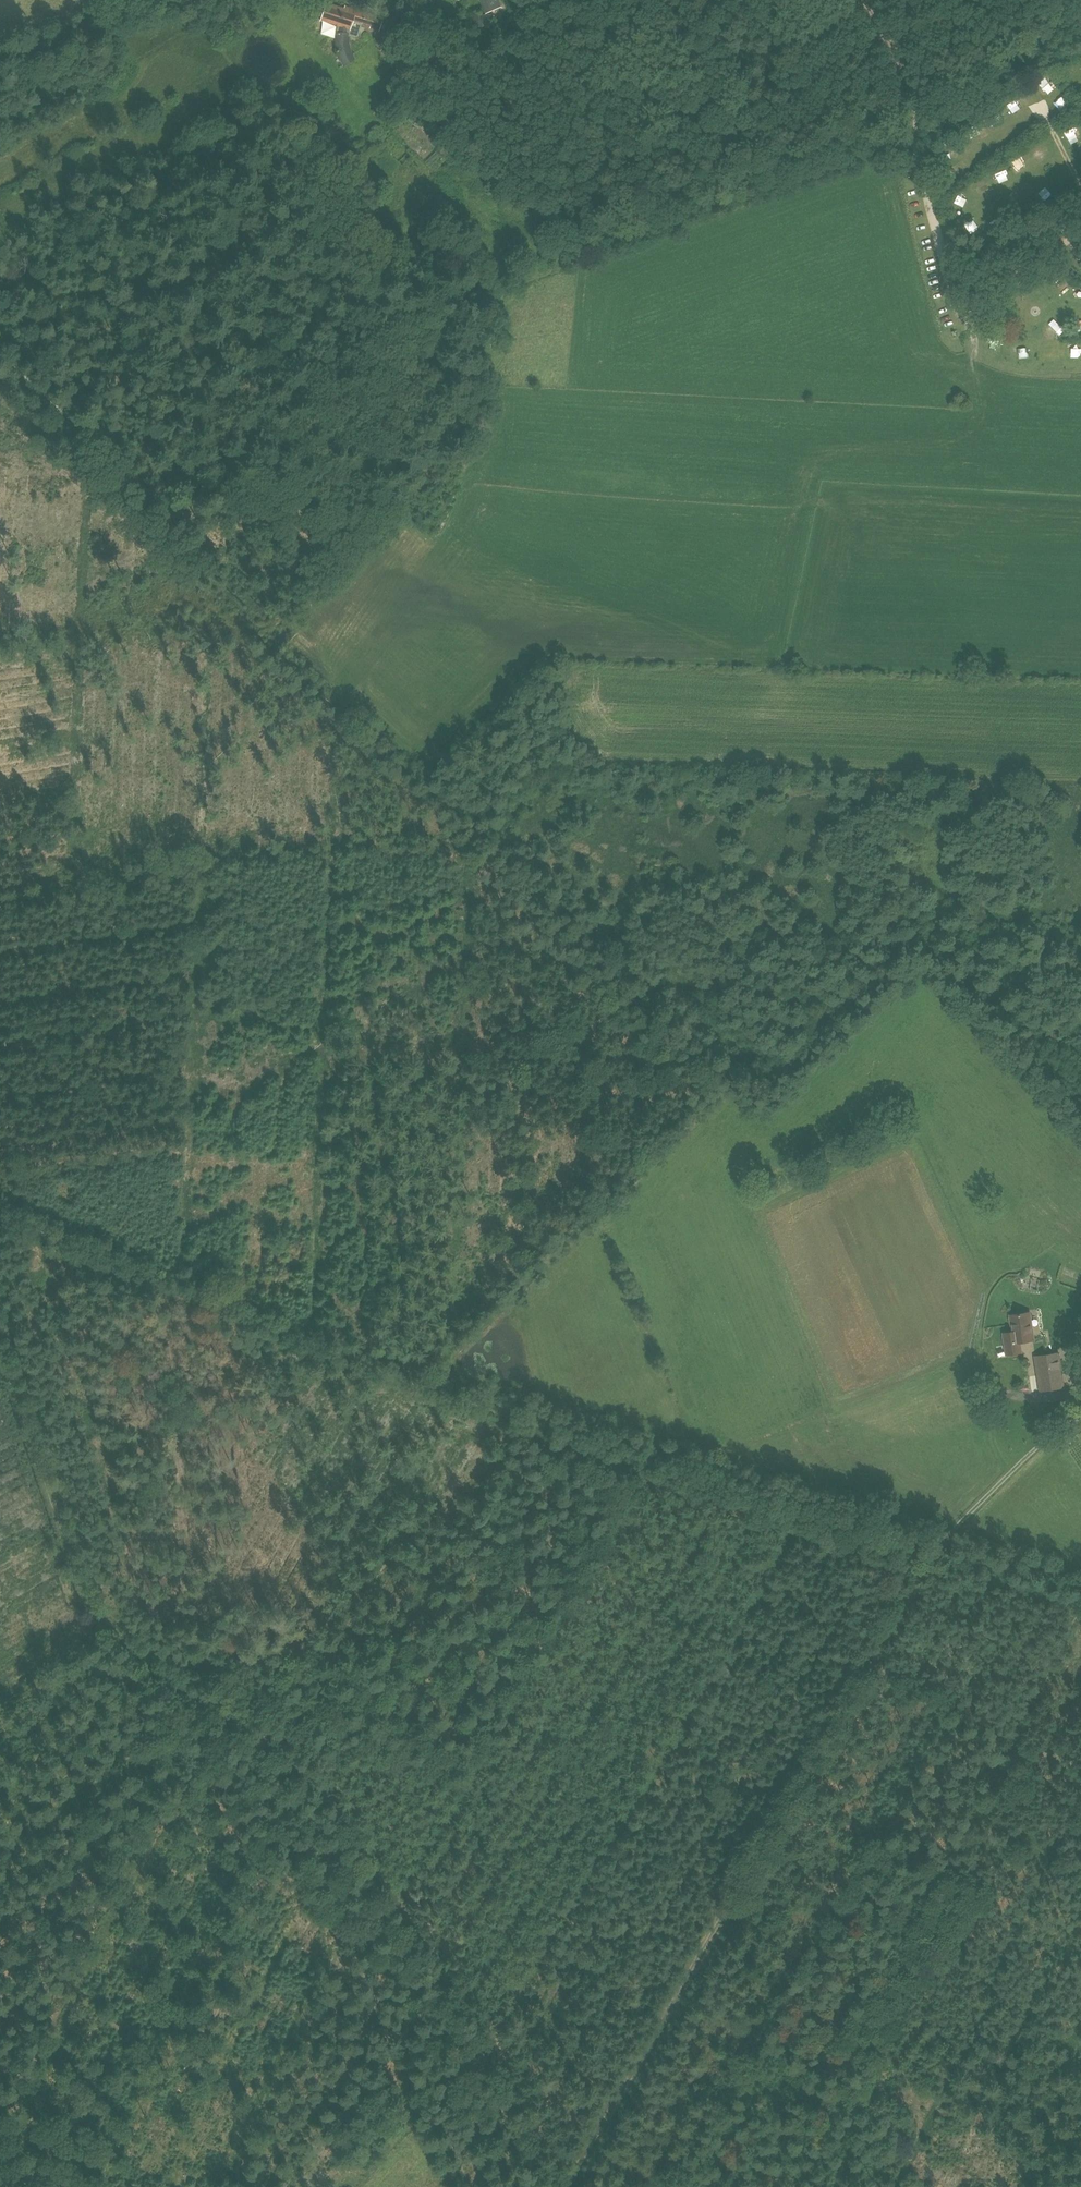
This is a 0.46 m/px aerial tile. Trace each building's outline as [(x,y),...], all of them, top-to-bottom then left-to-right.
[(487,14),(500,8),(497,0),(481,0),(487,14)] [(357,36),(361,24),(379,30),(383,18),(345,6),(344,10),(327,4),(322,20),(338,25),(336,35),(336,41),(336,45),(337,51),(338,56),(341,61),(344,66),(355,59),(353,57),(350,48),(349,43),(349,38),(349,35),(357,36)] [(493,26),(493,15),(469,17),(469,20),(466,20),(466,28),(493,26)] [(1073,186),(1067,191),(1071,197),(1077,193),(1073,186)] [(1067,265),(1075,260),(1071,255),(1063,260),(1067,265)] [(994,351),(999,340),(986,334),(981,346),(994,351)] [(1009,344),(1009,355),(1020,355),(1020,345),(1009,344)] [(1033,1339),(1029,1312),(1010,1315),(1012,1332),(1003,1333),(1007,1354),(1021,1352),(1019,1342),(1033,1339)] [(1058,1353),(1047,1355),(1050,1376),(1051,1380),(1052,1388),(1064,1387),(1064,1386),(1062,1378),(1058,1353)] [(1047,1355),(1035,1357),(1038,1378),(1040,1390),(1052,1388),(1051,1380),(1050,1376),(1047,1355)]
